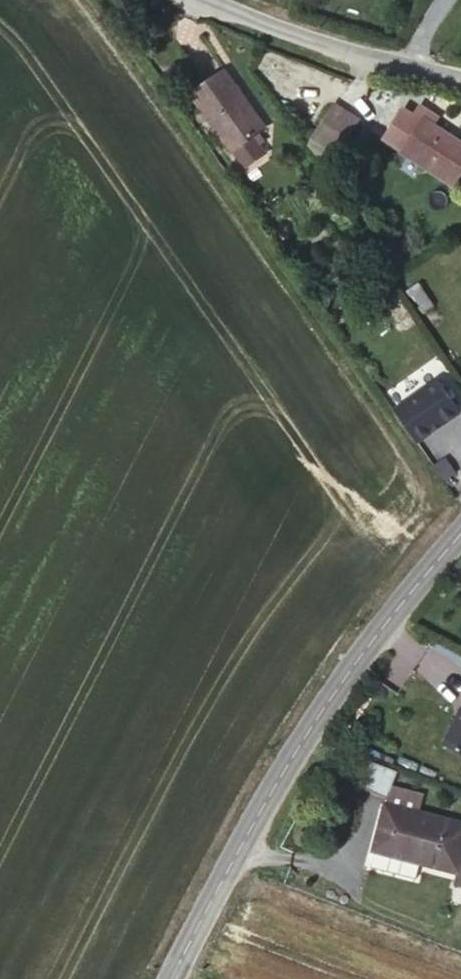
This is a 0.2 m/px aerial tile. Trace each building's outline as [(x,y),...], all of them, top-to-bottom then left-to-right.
[(220,58),(185,80),(225,141),(260,117),(220,58)] [(439,118),(420,105),(394,145),(454,185),(460,175),(460,143),(434,125),(439,118)] [(335,156),(357,123),(332,106),(310,139),(335,156)] [(425,311),(433,305),(421,287),(413,293),(425,311)] [(460,414),(460,411),(436,379),(391,413),(418,447),(460,414)] [(458,720),(456,719),(443,744),(460,754),(460,715),(458,720)] [(384,796),(395,771),(371,761),(360,788),(384,796)] [(385,803),(420,812),(424,793),(390,785),(385,803)] [(459,873),(457,883),(460,884),(460,822),(385,803),(373,850),(375,851),(420,862),(459,873)] [(416,878),(420,862),(375,851),(370,867),(416,878)]
